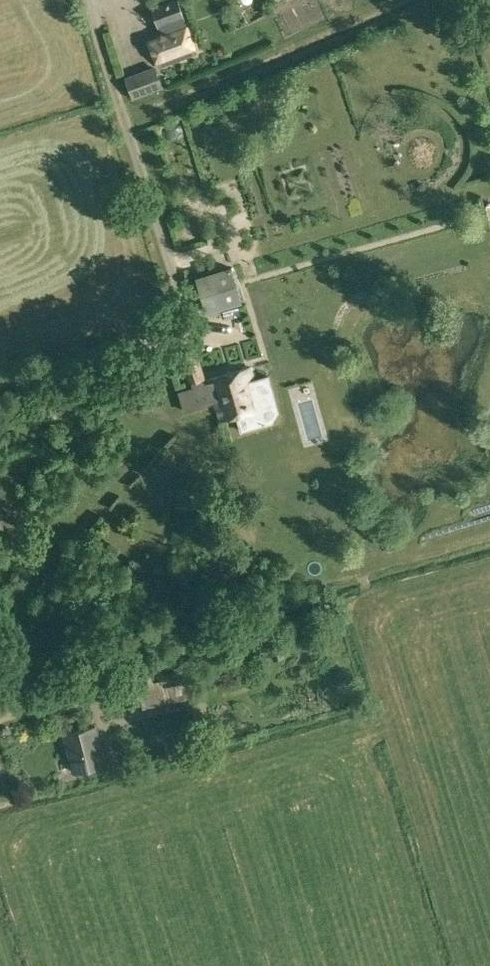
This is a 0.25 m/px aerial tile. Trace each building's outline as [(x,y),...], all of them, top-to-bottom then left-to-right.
[(161,66),(197,52),(178,0),(175,0),(153,8),(159,25),(169,21),(171,25),(149,33),(161,66)] [(287,12),(292,35),(317,30),(312,7),(287,12)] [(126,92),(135,90),(136,94),(159,89),(156,68),(133,72),(132,70),(122,72),(126,92)] [(204,278),(212,307),(245,297),(237,269),(204,278)] [(172,351),(178,372),(186,370),(190,383),(205,379),(196,348),(181,353),(180,349),(172,351)] [(210,379),(222,420),(263,409),(250,367),(210,379)] [(228,589),(212,594),(216,605),(231,600),(228,589)] [(272,649),(274,659),(285,657),(283,646),(272,649)] [(168,702),(164,687),(162,680),(139,684),(144,707),(168,702)] [(164,687),(168,702),(186,697),(183,682),(164,687)] [(153,722),(159,740),(197,731),(192,712),(153,722)] [(66,734),(74,770),(106,763),(97,726),(66,734)] [(175,739),(177,748),(192,745),(189,736),(175,739)]
